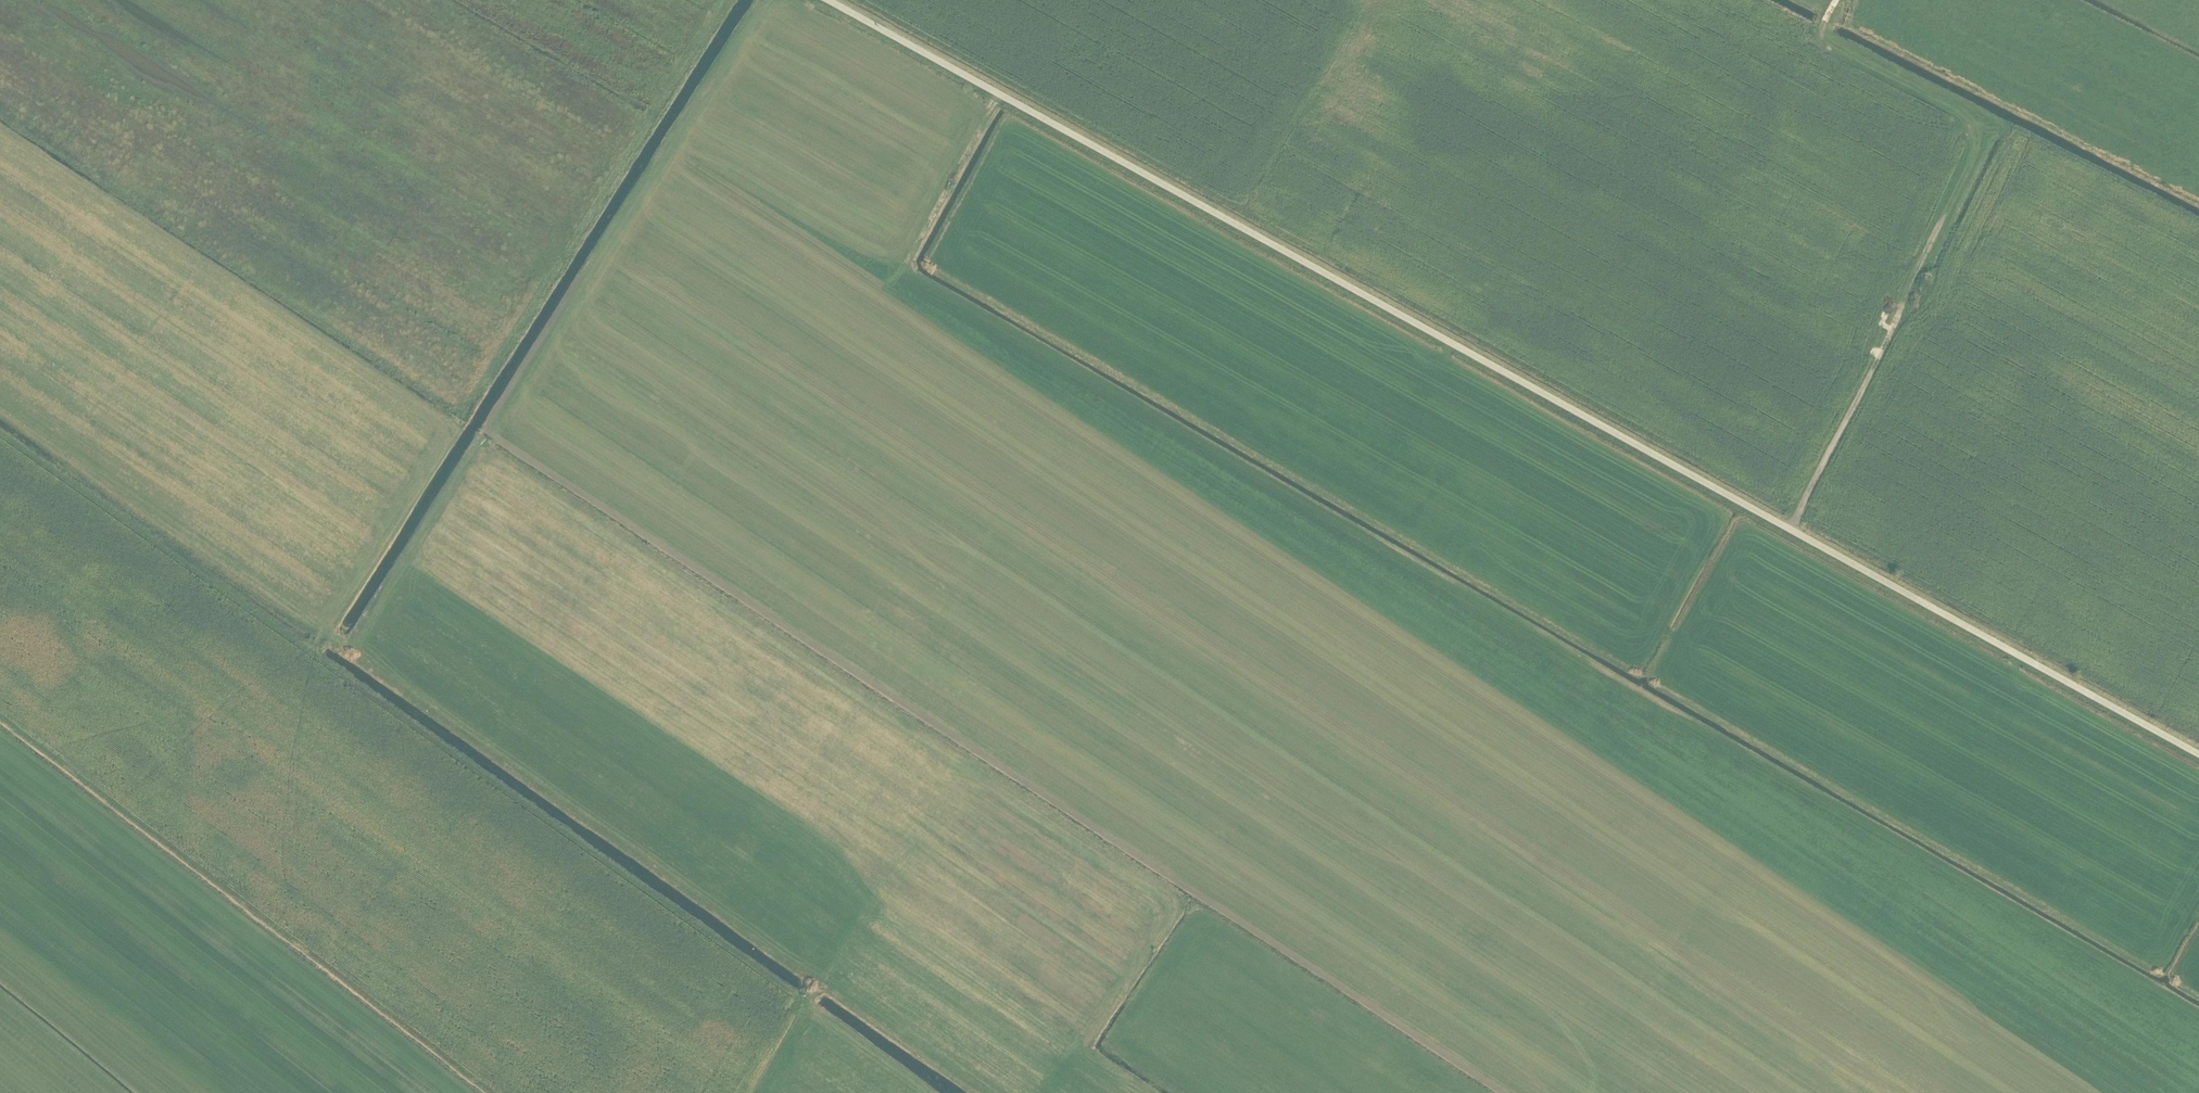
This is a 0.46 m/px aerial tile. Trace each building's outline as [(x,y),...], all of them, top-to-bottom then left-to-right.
[(1902,368),(1906,351),(1899,349),(1895,366),(1902,368)]
